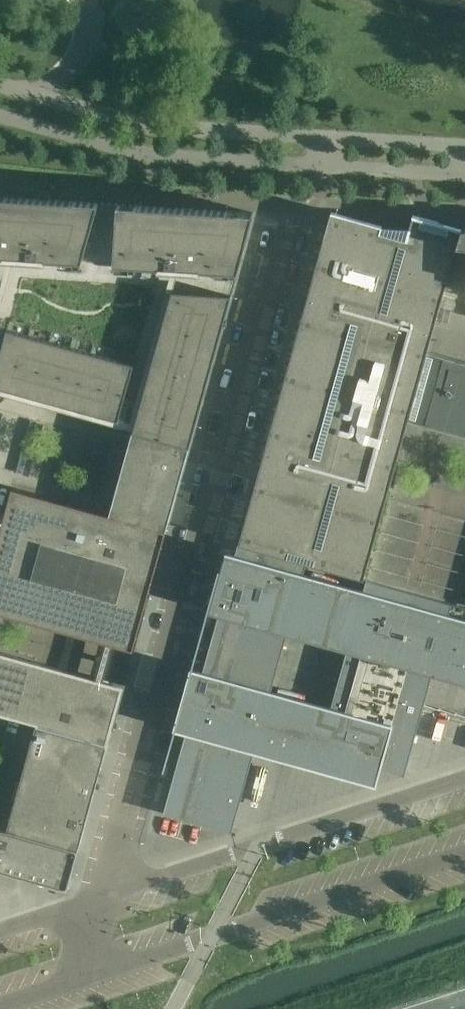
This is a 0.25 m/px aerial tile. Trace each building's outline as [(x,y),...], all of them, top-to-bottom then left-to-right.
[(133,431),(190,447),(190,444),(252,222),(251,222),(254,213),(246,213),(246,212),(229,211),(229,212),(228,212),(228,211),(139,206),(138,206),(138,205),(74,201),(74,202),(73,202),(73,201),(0,197),(0,394),(133,431)] [(428,356),(456,246),(462,228),(413,215),(409,228),(382,226),(331,212),(325,234),(238,544),(307,563),(364,579),(390,488),(408,421),(464,437),(464,366),(428,356)] [(456,246),(464,247),(464,250),(464,228),(462,228),(456,246)] [(36,724),(8,827),(0,825),(0,867),(68,886),(123,687),(103,681),(113,644),(133,649),(188,454),(190,447),(133,431),(109,514),(12,487),(6,510),(0,509),(0,530),(0,532),(0,612),(105,642),(95,679),(0,653),(0,714),(36,724)] [(376,785),(380,770),(404,776),(429,685),(433,672),(464,680),(464,618),(456,616),(449,614),(452,604),(366,580),(363,590),(304,573),(307,563),(238,544),(238,545),(235,554),(226,552),(210,610),(219,612),(203,671),(191,668),(188,677),(173,729),(186,733),(163,814),(232,833),(254,752),(281,759),(376,785)]
